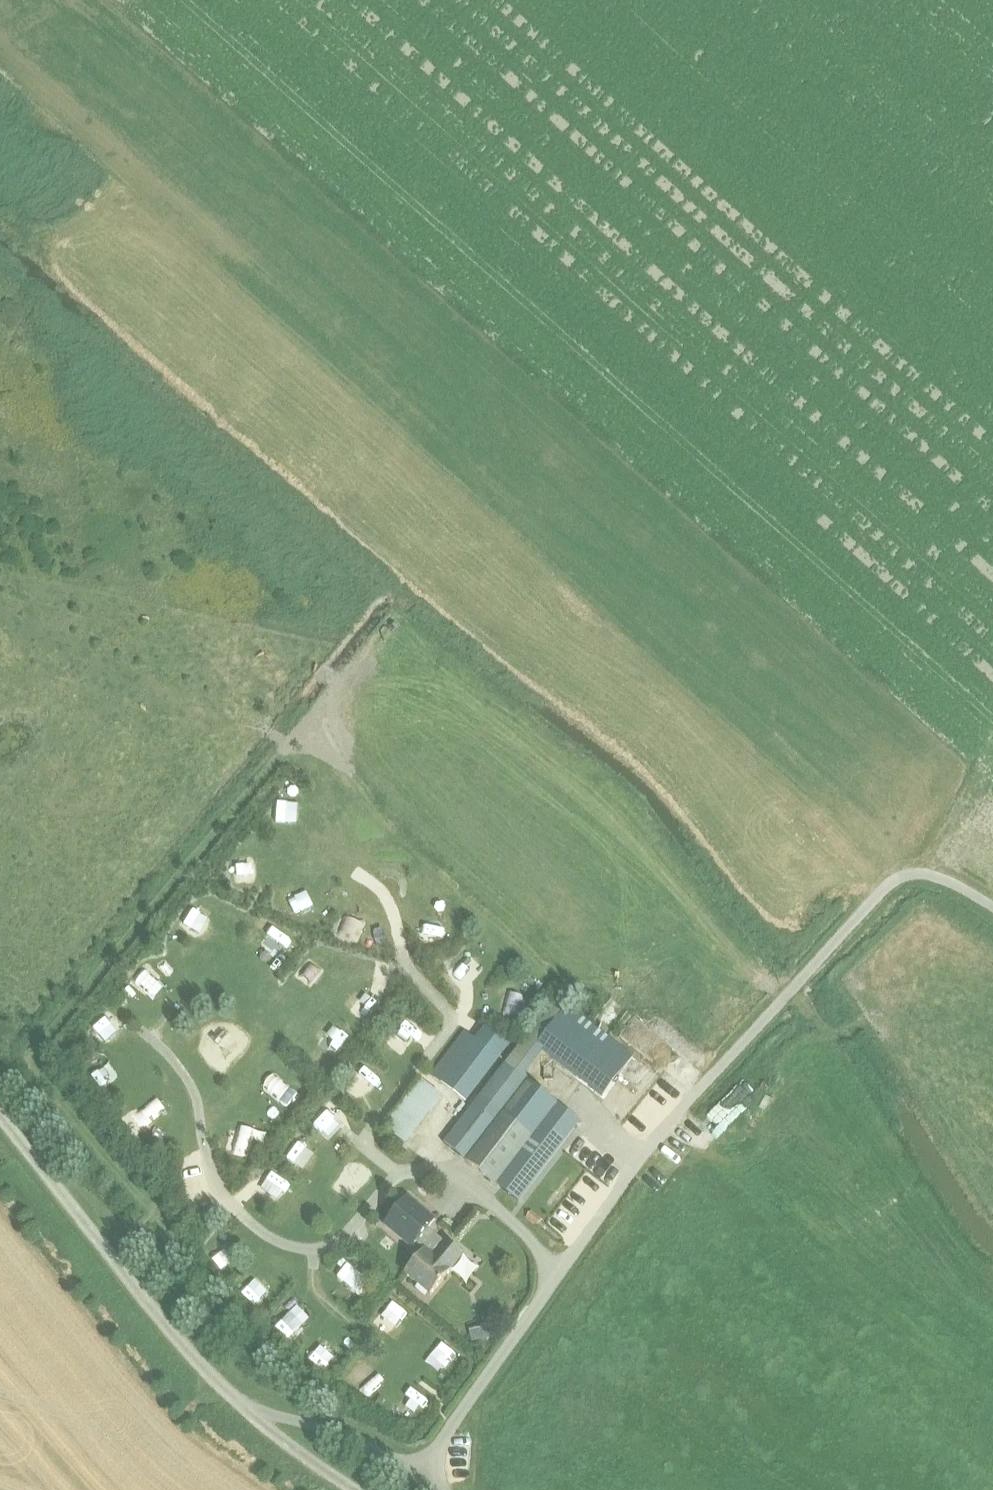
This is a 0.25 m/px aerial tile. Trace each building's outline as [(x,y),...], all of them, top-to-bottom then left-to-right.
[(264,796),(263,820),(282,821),(283,797),(264,796)] [(602,1098),(634,1056),(567,1005),(560,1014),(535,1047),(541,1051),(602,1098)] [(91,1015),(84,1032),(94,1036),(101,1020),(91,1015)] [(379,1037),(392,1047),(403,1033),(391,1023),(379,1037)] [(503,1066),(443,1144),(518,1202),(579,1123),(503,1066)] [(342,1080),(357,1089),(365,1076),(350,1067),(342,1080)] [(89,1092),(101,1077),(92,1070),(80,1085),(89,1092)] [(419,1080),(382,1127),(403,1145),(441,1097),(419,1080)] [(399,1200),(380,1223),(407,1246),(412,1241),(420,1248),(401,1271),(430,1295),(450,1271),(449,1270),(463,1254),(447,1241),(444,1244),(427,1230),(417,1242),(414,1239),(431,1219),(420,1210),(416,1215),(399,1200)] [(530,1211),(525,1218),(536,1226),(542,1220),(530,1211)] [(261,1325),(277,1309),(264,1295),(247,1311),(261,1325)] [(430,1338),(414,1355),(428,1368),(444,1351),(430,1338)]
